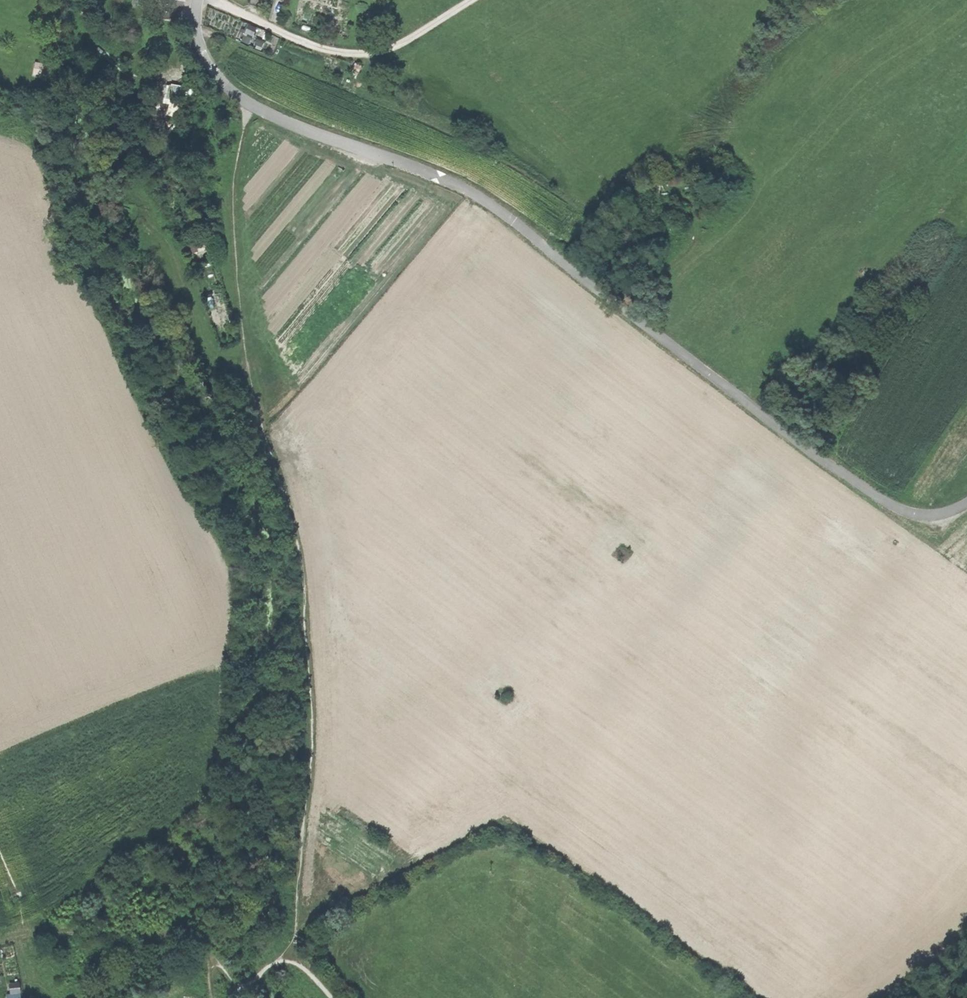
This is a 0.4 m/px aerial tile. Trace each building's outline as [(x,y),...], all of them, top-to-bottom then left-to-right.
[(36,63),(34,75),(42,77),(44,64),(36,63)] [(25,982),(14,983),(14,997),(26,997),(25,982)]
